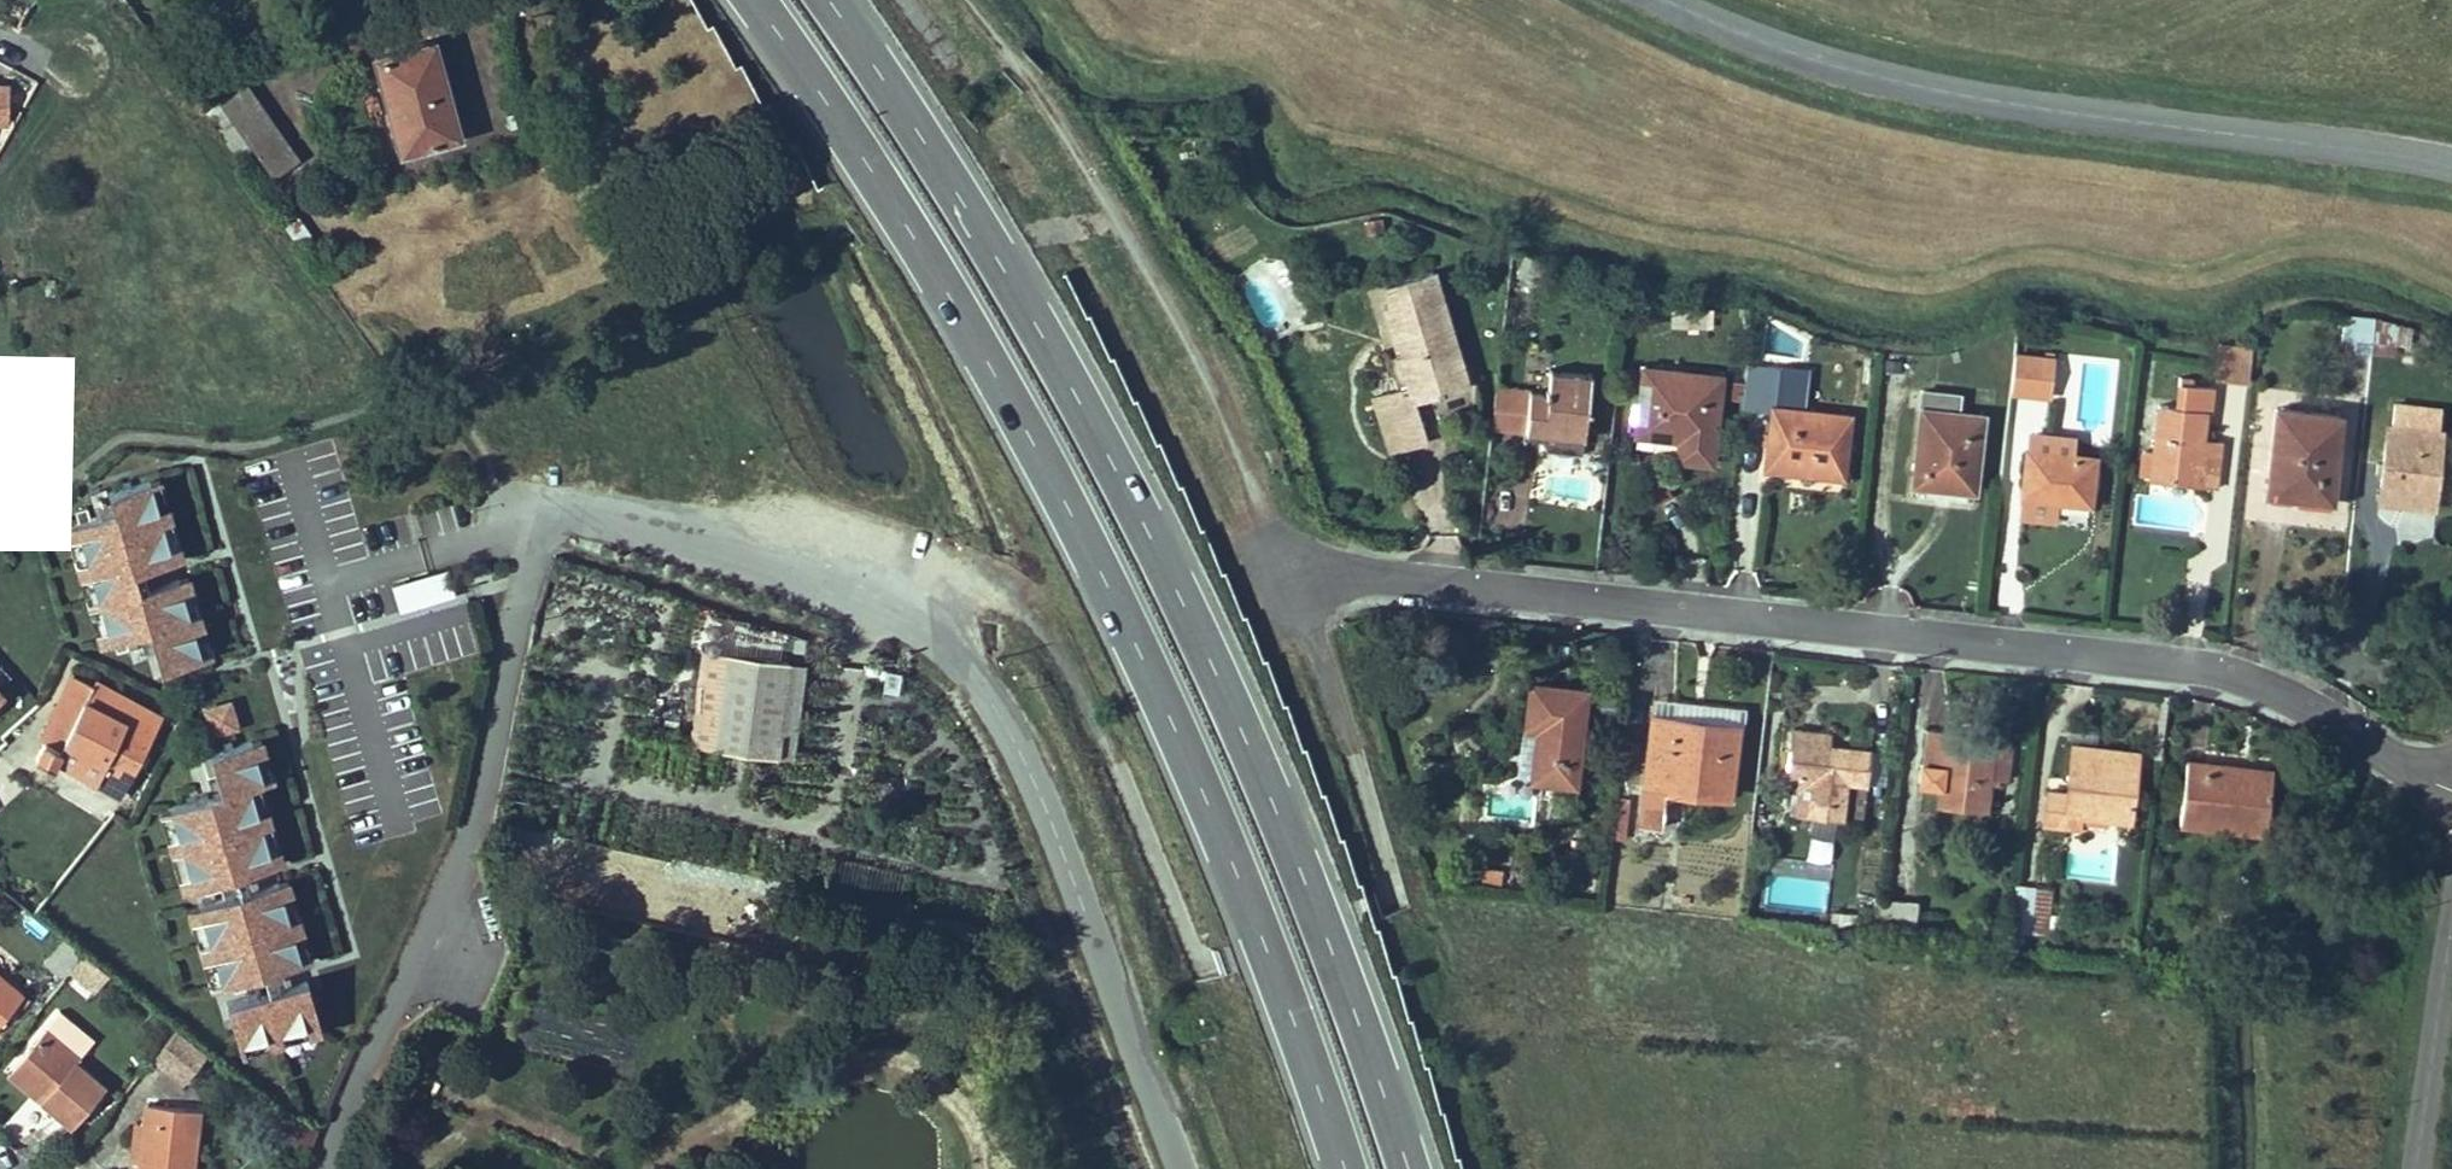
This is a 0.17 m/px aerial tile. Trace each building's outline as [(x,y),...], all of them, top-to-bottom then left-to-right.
[(402,150),(436,141),(435,135),(458,129),(452,107),(447,108),(434,68),(441,66),(433,40),(375,55),(402,150)] [(434,68),(447,108),(452,107),(441,66),(434,68)] [(0,84),(0,120),(8,120),(9,84),(0,84)] [(272,176),(299,158),(247,84),(206,112),(237,156),(252,145),(272,176)] [(460,134),(458,129),(435,135),(436,141),(460,134)] [(277,214),(298,243),(311,234),(290,204),(277,214)] [(1369,233),(1382,232),(1381,217),(1367,218),(1369,233)] [(1384,283),(1389,302),(1406,356),(1400,358),(1409,385),(1373,395),(1389,448),(1426,437),(1414,397),(1436,390),(1442,388),(1466,380),(1431,268),(1384,283)] [(1400,358),(1406,356),(1389,302),(1383,304),(1400,358)] [(1689,325),(1705,326),(1705,309),(1689,308),(1689,325)] [(2375,317),(2344,312),(2343,338),(2357,341),(2356,351),(2371,352),(2372,346),(2374,331),(2375,317)] [(2395,349),(2397,333),(2374,331),(2372,346),(2395,349)] [(2249,381),(2253,348),(2220,343),(2216,375),(2249,381)] [(2014,353),(2010,391),(2050,396),(2054,352),(2045,351),(2044,357),(2014,353)] [(1772,409),(1770,430),(1769,445),(1766,466),(1843,475),(1850,414),(1782,406),(1775,406),(1779,365),(1746,361),(1741,406),(1772,409)] [(1779,365),(1775,406),(1782,406),(1783,395),(1791,396),(1794,366),(1779,364),(1779,365)] [(1637,429),(1656,431),(1656,427),(1681,430),(1680,439),(1679,441),(1712,445),(1720,375),(1644,367),(1637,429)] [(1525,429),(1524,439),(1543,441),(1544,441),(1545,431),(1545,424),(1585,428),(1590,374),(1549,369),(1548,387),(1545,387),(1545,392),(1529,390),(1525,429)] [(2180,375),(2179,381),(2194,383),(2195,377),(2180,375)] [(2215,486),(2219,450),(2202,448),(2203,438),(2205,410),(2210,411),(2213,385),(2194,383),(2179,381),(2177,405),(2160,403),(2154,450),(2144,448),(2141,472),(2151,474),(2151,471),(2169,474),(2175,481),(2178,482),(2179,476),(2196,478),(2195,484),(2215,486)] [(1529,390),(1495,386),(1491,425),(1525,429),(1529,390)] [(1957,410),(1960,393),(1923,389),(1912,483),(1975,491),(1983,414),(1957,410)] [(2396,404),(2394,425),(2440,431),(2442,409),(2396,404)] [(2330,498),(2340,414),(2276,407),(2267,492),(2330,498)] [(1584,435),(1585,428),(1545,424),(1545,431),(1544,441),(1543,441),(1547,450),(1581,453),(1583,435),(1584,435)] [(2442,431),(2440,431),(2394,425),(2388,425),(2383,463),(2378,463),(2376,473),(2382,474),(2380,493),(2434,500),(2442,431)] [(1681,430),(1656,427),(1656,431),(1655,435),(1680,439),(1681,430)] [(1762,444),(1769,445),(1770,430),(1764,430),(1762,444)] [(2203,438),(2202,448),(2219,450),(2220,440),(2203,438)] [(1711,456),(1712,445),(1679,441),(1678,452),(1711,456)] [(2090,503),(2094,457),(2028,450),(2023,496),(2057,499),(2090,503)] [(125,521),(175,507),(164,466),(114,480),(125,521)] [(2169,474),(2151,471),(2151,474),(2150,478),(2175,481),(2169,474)] [(2433,506),(2434,500),(2380,493),(2379,499),(2433,506)] [(2057,499),(2023,496),(2021,515),(2055,518),(2057,499)] [(77,559),(131,540),(125,521),(117,500),(63,519),(77,559)] [(126,521),(137,560),(186,546),(175,507),(126,521)] [(90,595),(144,578),(137,560),(131,540),(77,559),(90,595)] [(400,607),(456,591),(449,562),(392,578),(400,607)] [(205,604),(193,564),(144,578),(90,595),(103,633),(205,604)] [(213,645),(205,604),(153,616),(165,659),(213,645)] [(686,681),(698,683),(722,686),(714,747),(775,755),(787,660),(703,649),(700,665),(689,664),(686,681)] [(804,662),(787,660),(775,755),(792,758),(804,662)] [(95,679),(71,670),(40,729),(45,737),(38,749),(54,757),(59,756),(103,779),(101,781),(124,793),(166,710),(97,676),(95,679)] [(0,676),(0,692),(8,685),(0,676)] [(714,747),(722,686),(698,683),(690,744),(714,747)] [(1574,782),(1585,689),(1530,683),(1527,724),(1538,726),(1533,775),(1532,777),(1574,782)] [(241,720),(233,693),(205,701),(213,728),(241,720)] [(1674,700),(1671,715),(1737,723),(1739,708),(1674,700)] [(1652,712),(1651,719),(1671,721),(1671,715),(1652,712)] [(1737,723),(1671,715),(1671,721),(1651,719),(1638,822),(1660,826),(1665,789),(1728,797),(1737,723)] [(1533,775),(1538,726),(1527,724),(1523,724),(1517,773),(1533,775)] [(277,769),(265,725),(213,739),(225,783),(264,771),(277,769)] [(1791,726),(1789,739),(1831,744),(1832,731),(1791,726)] [(1929,728),(1925,765),(1943,766),(1942,776),(1939,804),(1986,810),(1990,777),(1994,742),(1974,739),(1975,733),(1965,732),(1965,739),(1949,737),(1950,730),(1929,728)] [(1949,737),(1965,739),(1965,732),(1950,730),(1949,737)] [(1975,733),(1974,739),(1994,742),(1994,735),(1975,733)] [(1871,748),(1831,744),(1789,739),(1788,746),(1786,766),(1785,774),(1787,774),(1812,777),(1809,814),(1863,821),(1871,748)] [(2012,744),(1994,742),(1990,777),(2008,780),(2012,744)] [(2108,817),(2129,820),(2135,762),(2116,760),(2117,750),(2073,745),(2067,792),(2048,790),(2044,823),(2065,825),(2066,812),(2085,814),(2086,806),(2108,808),(2108,817)] [(1778,765),(1786,766),(1788,746),(1781,746),(1778,765)] [(2117,750),(2116,760),(2135,762),(2136,753),(2117,750)] [(2178,822),(2265,833),(2272,774),(2246,771),(2245,781),(2229,779),(2231,765),(2187,760),(2178,822)] [(1942,776),(1943,766),(1925,765),(1925,774),(1942,776)] [(2246,771),(2246,767),(2231,765),(2229,779),(2245,781),(2246,771)] [(171,844),(277,812),(264,771),(159,803),(171,844)] [(1809,814),(1812,777),(1787,774),(1786,787),(1796,788),(1793,812),(1809,814)] [(2108,808),(2086,806),(2085,814),(2108,817),(2108,808)] [(184,885),(289,853),(277,812),(171,844),(184,885)] [(305,913),(291,868),(188,900),(199,942),(305,913)] [(1501,883),(1502,870),(1483,868),(1481,880),(1501,883)] [(2050,888),(2016,883),(2010,928),(2046,933),(2050,888)] [(1887,892),(1884,913),(1916,917),(1919,897),(1887,892)] [(211,983),(316,953),(305,913),(199,942),(211,983)] [(1849,932),(1872,935),(1874,915),(1850,913),(1849,932)] [(83,952),(70,967),(95,988),(108,973),(83,952)] [(328,1027),(311,968),(265,981),(282,1041),(328,1027)] [(0,973),(0,1022),(24,993),(0,973)] [(282,1041),(265,981),(229,991),(247,1051),(282,1041)] [(59,1008),(44,1027),(79,1055),(95,1037),(59,1008)] [(73,1125),(106,1085),(75,1060),(79,1055),(44,1027),(13,1065),(45,1092),(40,1098),(73,1125)] [(177,1027),(154,1055),(182,1078),(205,1051),(177,1027)] [(40,1098),(45,1092),(13,1065),(8,1071),(40,1098)] [(199,1108),(147,1102),(144,1123),(139,1168),(192,1168),(199,1108)] [(799,1121),(808,1114),(800,1105),(791,1112),(799,1121)] [(144,1123),(136,1122),(130,1168),(139,1168),(144,1123)]
